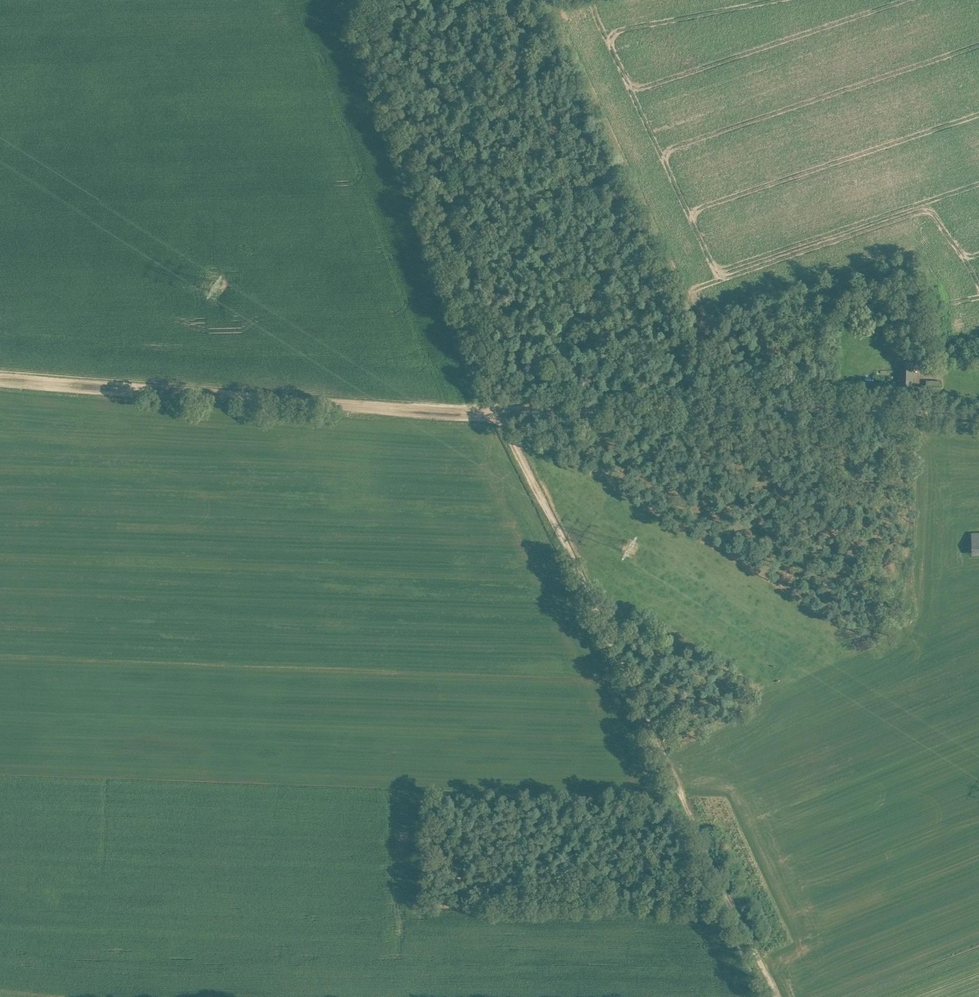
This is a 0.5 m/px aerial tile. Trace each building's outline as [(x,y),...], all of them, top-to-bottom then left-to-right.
[(899,361),(899,386),(914,386),(914,362),(899,361)] [(968,554),(978,555),(978,532),(969,531),(968,554)]
